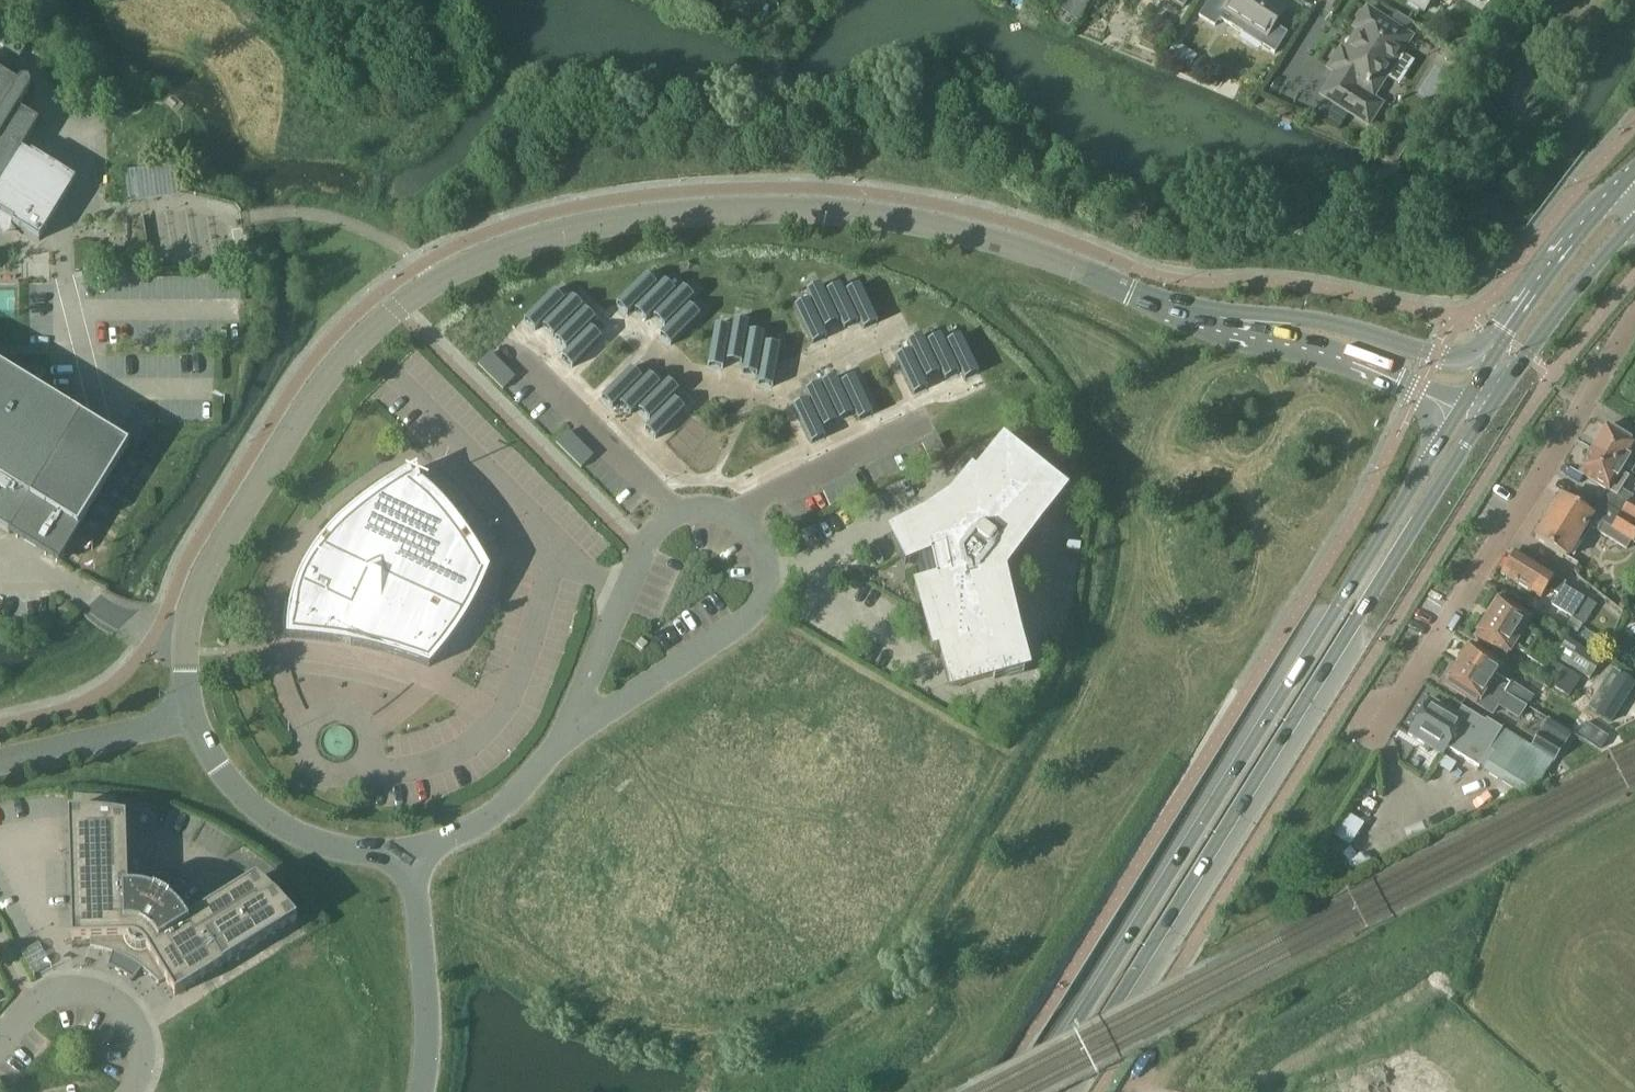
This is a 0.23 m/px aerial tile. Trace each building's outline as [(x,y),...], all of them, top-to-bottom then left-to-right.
[(1062,11),(1077,21),(1091,0),(1069,0),(1062,11)] [(1270,0),(1209,0),(1199,17),(1215,27),(1220,19),(1229,25),(1234,18),(1266,38),(1284,9),(1270,0)] [(1407,1),(1423,11),(1430,0),(1408,0),(1407,1)] [(1400,54),(1410,37),(1366,9),(1354,27),(1361,31),(1346,54),(1340,50),(1328,68),(1336,73),(1322,95),(1368,125),(1380,105),(1371,99),(1387,74),(1400,82),(1413,62),(1400,54)] [(14,222),(14,225),(39,240),(74,182),(30,155),(28,158),(20,153),(38,123),(17,110),(29,91),(30,90),(30,89),(30,88),(30,86),(29,85),(28,83),(27,83),(25,82),(24,82),(23,82),(22,82),(21,83),(20,84),(19,84),(18,85),(0,74),(0,214),(14,222)] [(1399,134),(1385,156),(1395,162),(1410,141),(1399,134)] [(178,165),(126,171),(130,203),(181,197),(178,165)] [(150,266),(143,215),(126,256),(150,266)] [(646,274),(616,304),(627,315),(657,285),(646,274)] [(665,281),(635,310),(646,321),(675,291),(665,281)] [(820,284),(807,291),(825,329),(838,322),(820,284)] [(840,285),(826,291),(844,329),(858,322),(840,285)] [(860,285),(846,292),(864,329),(878,322),(860,285)] [(683,287),(654,316),(664,327),(694,298),(683,287)] [(554,290),(524,320),(535,330),(564,301),(554,290)] [(572,296),(543,326),(554,337),(583,307),(572,296)] [(808,300),(795,307),(813,344),(826,337),(808,300)] [(700,316),(689,305),(660,335),(671,346),(700,316)] [(585,309),(555,338),(566,349),(595,320),(585,309)] [(734,320),(727,361),(742,363),(749,322),(734,320)] [(730,328),(715,325),(708,366),(723,369),(730,328)] [(591,327),(561,357),(572,368),(602,338),(591,327)] [(765,334),(750,332),(742,372),(757,375),(765,334)] [(921,335),(907,342),(926,379),(939,372),(921,335)] [(941,335),(927,342),(945,380),(959,373),(941,335)] [(960,336),(947,342),(965,380),(979,373),(960,336)] [(781,346),(765,343),(758,384),(773,387),(781,346)] [(909,351),(895,357),(914,395),(927,388),(909,351)] [(489,353),(478,364),(490,376),(501,365),(489,353)] [(501,365),(490,376),(501,388),(513,377),(501,365)] [(8,534),(81,417),(0,368),(0,529),(8,534)] [(631,368),(602,397),(612,408),(642,379),(631,368)] [(650,374),(620,403),(631,414),(660,385),(650,374)] [(835,376),(821,383),(839,421),(853,414),(835,376)] [(855,377),(841,383),(859,421),(873,414),(855,377)] [(668,380),(639,410),(650,420),(679,391),(668,380)] [(819,384),(806,391),(824,428),(837,422),(819,384)] [(645,428),(656,439),(685,410),(674,399),(645,428)] [(807,400),(794,406),(812,444),(825,437),(807,400)] [(105,433),(81,417),(8,534),(54,564),(128,446),(105,433)] [(1593,450),(1621,467),(1632,473),(1634,468),(1634,447),(1633,446),(1605,429),(1600,438),(1593,450)] [(569,432),(557,444),(568,454),(580,443),(569,432)] [(580,443),(568,454),(578,465),(591,453),(580,443)] [(1587,460),(1582,471),(1608,487),(1600,500),(1601,501),(1602,501),(1603,500),(1611,505),(1623,511),(1628,504),(1628,502),(1630,499),(1632,496),(1621,489),(1628,477),(1618,471),(1621,467),(1593,450),(1587,460)] [(926,521),(894,537),(909,567),(929,559),(936,585),(918,590),(935,650),(949,647),(950,656),(944,658),(954,689),(1025,670),(1000,575),(1060,497),(1004,451),(982,476),(987,480),(982,487),(972,479),(952,504),(926,521)] [(418,485),(414,472),(383,489),(352,509),(319,541),(301,568),(285,604),(281,646),(337,650),(382,659),(428,675),(455,642),(463,629),(479,602),(488,580),(468,546),(448,520),(434,504),(424,496),(419,493),(418,485)] [(1561,496),(1535,538),(1566,558),(1588,524),(1593,516),(1561,496)] [(1623,511),(1634,518),(1634,502),(1630,499),(1628,502),(1628,504),(1623,511)] [(1588,524),(1594,527),(1627,546),(1632,537),(1634,539),(1634,518),(1623,511),(1611,505),(1603,500),(1602,501),(1601,501),(1593,516),(1588,524)] [(1547,587),(1559,594),(1564,587),(1566,583),(1555,576),(1552,580),(1512,555),(1501,574),(1540,598),(1547,587)] [(1596,606),(1564,587),(1559,594),(1552,606),(1584,625),(1596,606)] [(1497,603),(1487,618),(1533,647),(1539,637),(1524,629),(1528,622),(1497,603)] [(61,617),(69,614),(65,606),(57,610),(61,617)] [(1487,618),(1478,633),(1509,652),(1512,646),(1528,656),(1527,656),(1562,678),(1556,687),(1570,695),(1581,677),(1533,647),(1487,618)] [(1572,619),(1566,628),(1577,635),(1583,626),(1572,619)] [(1564,637),(1552,655),(1587,677),(1598,659),(1564,637)] [(1468,649),(1458,664),(1521,705),(1529,693),(1510,681),(1508,684),(1495,676),(1499,670),(1468,649)] [(1458,664),(1447,683),(1494,713),(1499,706),(1518,719),(1525,708),(1521,705),(1458,664)] [(1614,671),(1592,706),(1612,719),(1633,684),(1614,671)] [(1430,701),(1410,735),(1441,754),(1446,746),(1523,792),(1536,786),(1550,762),(1529,750),(1465,713),(1462,719),(1430,701)] [(1545,721),(1529,750),(1550,762),(1567,734),(1545,721)] [(349,738),(327,722),(315,739),(337,755),(349,738)] [(1587,725),(1581,735),(1601,747),(1607,737),(1587,725)] [(1351,825),(1365,831),(1375,807),(1361,801),(1351,825)] [(158,984),(165,980),(176,997),(297,923),(255,880),(194,917),(177,899),(164,890),(139,883),(126,882),(124,837),(123,818),(67,815),(68,834),(70,905),(70,923),(70,939),(90,939),(90,947),(101,949),(112,952),(108,966),(133,979),(141,967),(150,975),(158,984)]
